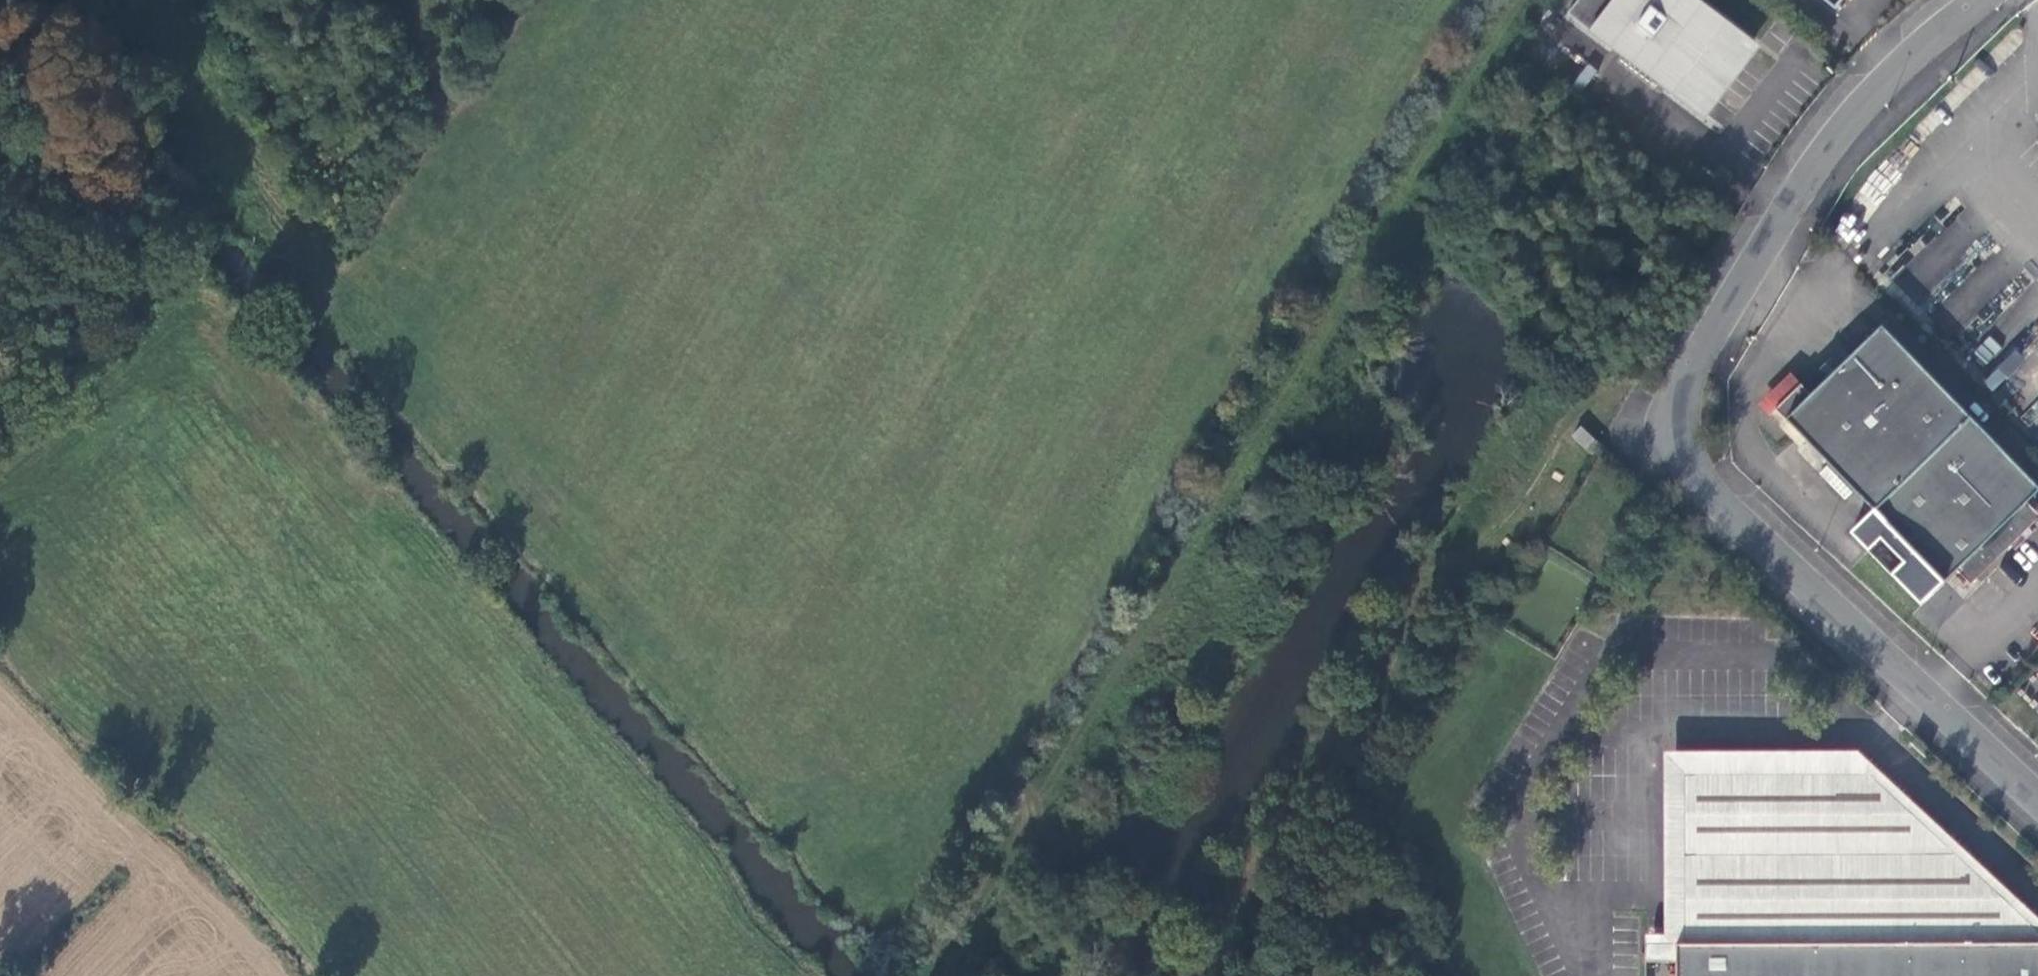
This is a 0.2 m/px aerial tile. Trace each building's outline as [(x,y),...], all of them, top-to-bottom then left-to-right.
[(1702,0),(1572,0),(1567,7),(1697,108),(1751,39),(1702,0)] [(1944,582),(1958,570),(1961,573),(1975,574),(2001,549),(2031,521),(2031,507),(2027,503),(2037,493),(1881,329),(1813,394),(1803,384),(1779,406),(1791,418),(1789,420),(1944,582)] [(1594,449),(1603,441),(1586,423),(1577,432),(1594,449)] [(2037,942),(2037,917),(2016,897),(1932,814),(1859,751),(1818,751),(1785,751),(1665,752),(1666,813),(1666,897),(1666,933),(1647,933),(1647,951),(1675,949),(1676,942),(2037,942)] [(1676,942),(1675,949),(1675,975),(2037,975),(2037,942),(1676,942)]
